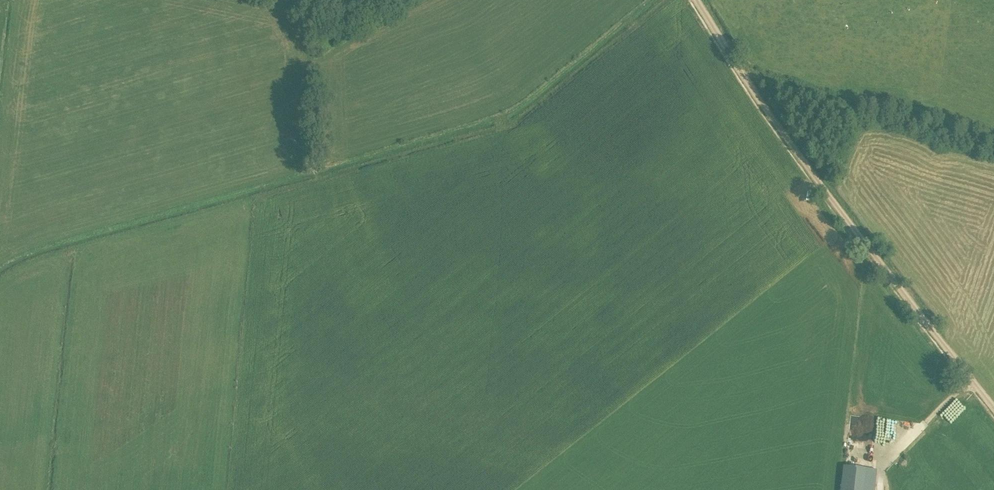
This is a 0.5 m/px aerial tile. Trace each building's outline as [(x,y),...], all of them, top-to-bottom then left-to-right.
[(845,467),(843,489),(874,489),(876,470),(845,467)]
